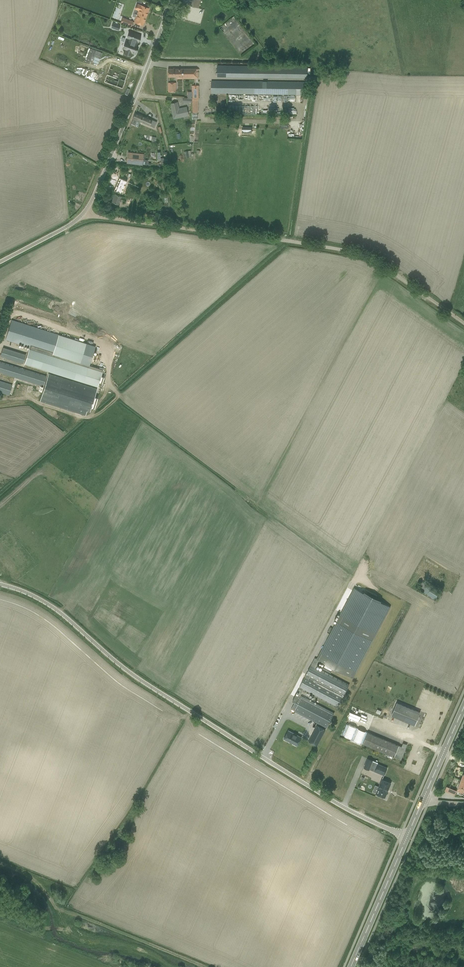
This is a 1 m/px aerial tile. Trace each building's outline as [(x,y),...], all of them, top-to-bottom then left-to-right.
[(199,8),(201,0),(193,0),(192,6),(199,8)] [(134,22),(143,25),(149,8),(137,4),(135,9),(138,10),(134,22)] [(135,54),(137,49),(135,48),(138,41),(138,42),(140,36),(139,35),(134,33),(132,39),(130,38),(128,43),(126,42),(124,48),(126,49),(124,53),(130,56),(131,53),(135,54)] [(217,65),(217,77),(307,78),(307,66),(217,65)] [(116,71),(113,77),(116,78),(113,85),(113,86),(122,89),(125,81),(129,70),(120,67),(118,72),(116,71)] [(175,77),(175,79),(198,78),(198,69),(173,69),(168,69),(168,77),(173,77),(175,77)] [(212,93),(306,93),(306,81),(212,81),(212,93)] [(192,98),(193,112),(198,112),(198,101),(198,86),(192,86),(192,92),(188,92),(188,98),(192,98)] [(171,104),(173,118),(179,117),(188,115),(186,107),(178,109),(177,102),(171,104)] [(133,118),(131,124),(138,127),(140,121),(155,128),(157,122),(135,112),(133,118)] [(128,153),(127,162),(142,164),(147,165),(148,160),(143,159),(143,154),(128,153)] [(122,178),(117,191),(125,194),(128,188),(129,186),(128,186),(130,181),(122,178)] [(111,201),(118,204),(120,201),(124,202),(126,198),(119,195),(115,193),(111,201)] [(95,347),(12,321),(6,340),(30,348),(24,364),(49,372),(40,401),(85,415),(87,410),(90,411),(91,407),(94,408),(98,398),(94,397),(99,382),(102,383),(104,377),(101,376),(103,370),(103,368),(99,367),(99,368),(89,365),(91,359),(95,360),(96,356),(92,355),(95,347)] [(0,357),(23,364),(26,355),(3,348),(0,357)] [(43,387),(47,376),(0,361),(0,373),(43,387)] [(10,395),(13,385),(0,381),(0,392),(10,395)] [(422,591),(435,599),(439,593),(426,584),(422,591)] [(291,709),(326,728),(334,714),(300,696),(303,690),(337,708),(349,685),(316,667),(319,660),(353,678),(390,607),(375,599),(377,595),(366,590),(365,593),(354,588),(317,659),(315,658),(299,688),(300,688),(293,701),(295,702),(291,709)] [(392,715),(415,725),(416,721),(418,721),(419,717),(418,716),(420,712),(397,703),(392,715)] [(360,731),(363,722),(353,717),(349,726),(360,731)] [(309,741),(318,745),(326,729),(317,725),(309,741)] [(284,739),(297,746),(299,741),(301,738),(288,731),(286,734),(284,739)] [(363,744),(400,759),(407,745),(403,743),(402,747),(368,732),(363,744)] [(373,761),(367,758),(363,768),(369,770),(370,769),(374,771),(378,762),(373,760),(373,761)] [(374,771),(384,775),(387,768),(377,764),(374,771)] [(375,785),(372,792),(376,793),(385,797),(386,797),(387,796),(387,794),(386,793),(387,792),(386,792),(387,790),(388,790),(391,783),(382,780),(379,787),(375,785)] [(445,791),(455,795),(457,790),(447,786),(445,791)]
